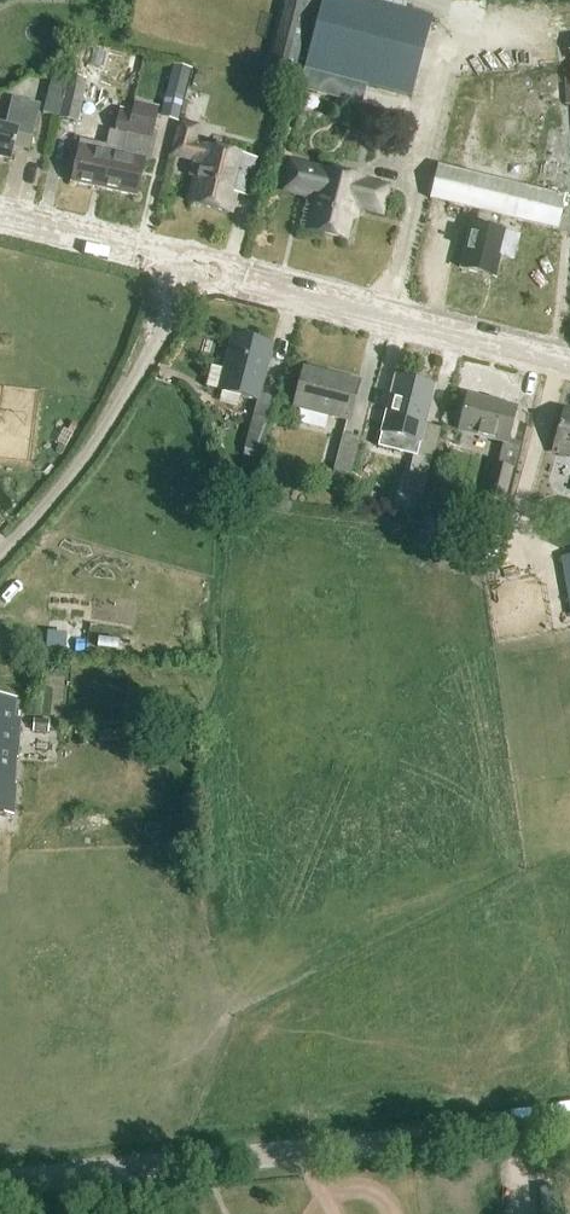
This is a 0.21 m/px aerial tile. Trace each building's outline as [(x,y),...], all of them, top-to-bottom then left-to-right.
[(274,68),(295,74),(314,0),(291,0),(274,68)] [(372,0),(324,0),(300,91),(407,118),(433,16),(372,0)] [(174,66),(160,118),(178,123),(191,71),(174,66)] [(69,78),(60,119),(78,123),(87,82),(69,78)] [(7,129),(0,127),(0,159),(14,162),(20,135),(35,138),(43,105),(14,98),(7,129)] [(82,144),(73,185),(104,192),(109,171),(120,173),(127,139),(132,115),(121,113),(116,135),(111,134),(108,150),(82,144)] [(158,121),(132,115),(127,139),(120,173),(109,171),(104,192),(138,200),(146,160),(151,161),(155,144),(153,143),(158,121)] [(248,192),(255,162),(192,149),(195,131),(180,128),(173,158),(192,163),(188,179),(194,181),(188,206),(230,216),(234,197),(248,192)] [(380,217),(389,190),(292,166),(286,192),(318,200),(311,230),(346,240),(353,209),(380,217)] [(520,240),(504,236),(497,234),(501,217),(558,231),(566,197),(532,189),(463,173),(438,167),(430,199),(483,213),(479,230),(471,228),(461,270),(494,278),(499,258),(515,262),(520,240)] [(206,388),(218,392),(217,393),(256,403),(271,347),(232,337),(223,371),(211,367),(206,388)] [(349,424),(359,385),(303,370),(292,410),(349,424)] [(416,455),(419,444),(433,389),(395,379),(386,412),(370,408),(362,439),(380,443),(379,447),(414,456),(405,492),(424,497),(433,460),(416,455)] [(468,394),(459,431),(511,444),(520,407),(468,394)] [(271,418),(254,413),(243,456),(260,461),(271,418)] [(562,414),(551,452),(569,457),(569,417),(562,414)] [(361,440),(343,435),(333,471),(352,476),(361,440)] [(477,521),(500,528),(516,470),(493,464),(477,521)] [(521,564),(518,579),(531,582),(534,566),(521,564)] [(20,722),(14,721),(16,703),(0,702),(0,817),(13,817),(20,722)] [(49,721),(34,720),(33,732),(48,733),(49,721)]
